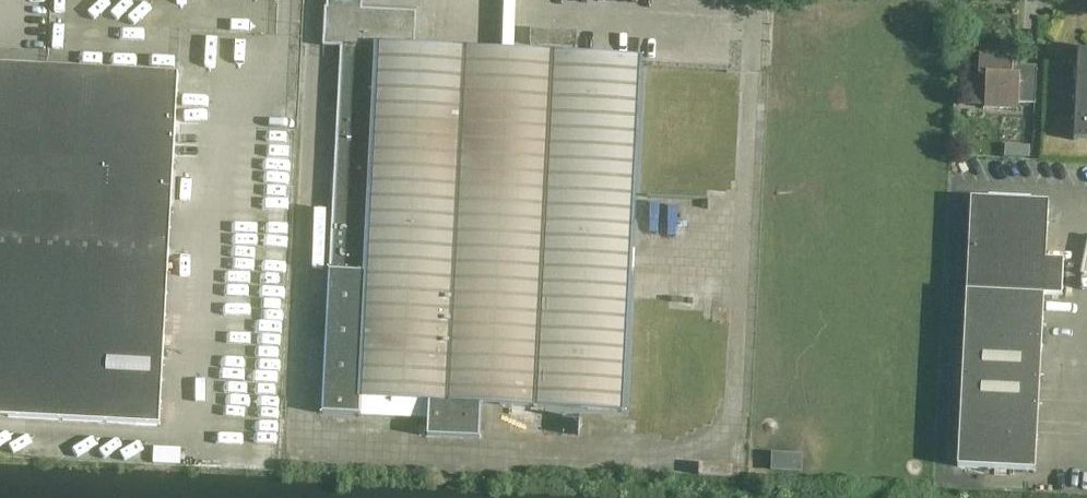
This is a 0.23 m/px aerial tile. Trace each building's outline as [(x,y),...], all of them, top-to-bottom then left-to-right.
[(210,19),(229,20),(229,0),(210,0),(210,19)] [(481,404),(624,412),(642,60),(415,48),(416,13),(326,9),(324,46),(342,47),(323,413),(361,415),(362,398),(430,401),(428,437),(479,439),(481,404)] [(979,48),(978,76),(986,77),(984,108),(1018,110),(1019,104),(1035,105),(1037,67),(1013,65),(1013,50),(979,48)] [(1073,141),(1086,141),(1086,53),(1078,53),(1073,141)] [(161,426),(174,163),(178,74),(0,65),(0,418),(161,426)] [(971,198),(958,467),(1035,471),(1044,296),(1062,297),(1064,261),(1046,260),(1049,202),(971,198)] [(282,297),(262,298),(263,326),(284,325),(282,297)] [(284,370),(284,339),(263,339),(262,369),(284,370)] [(262,391),(262,417),(280,417),(281,391),(262,391)]
